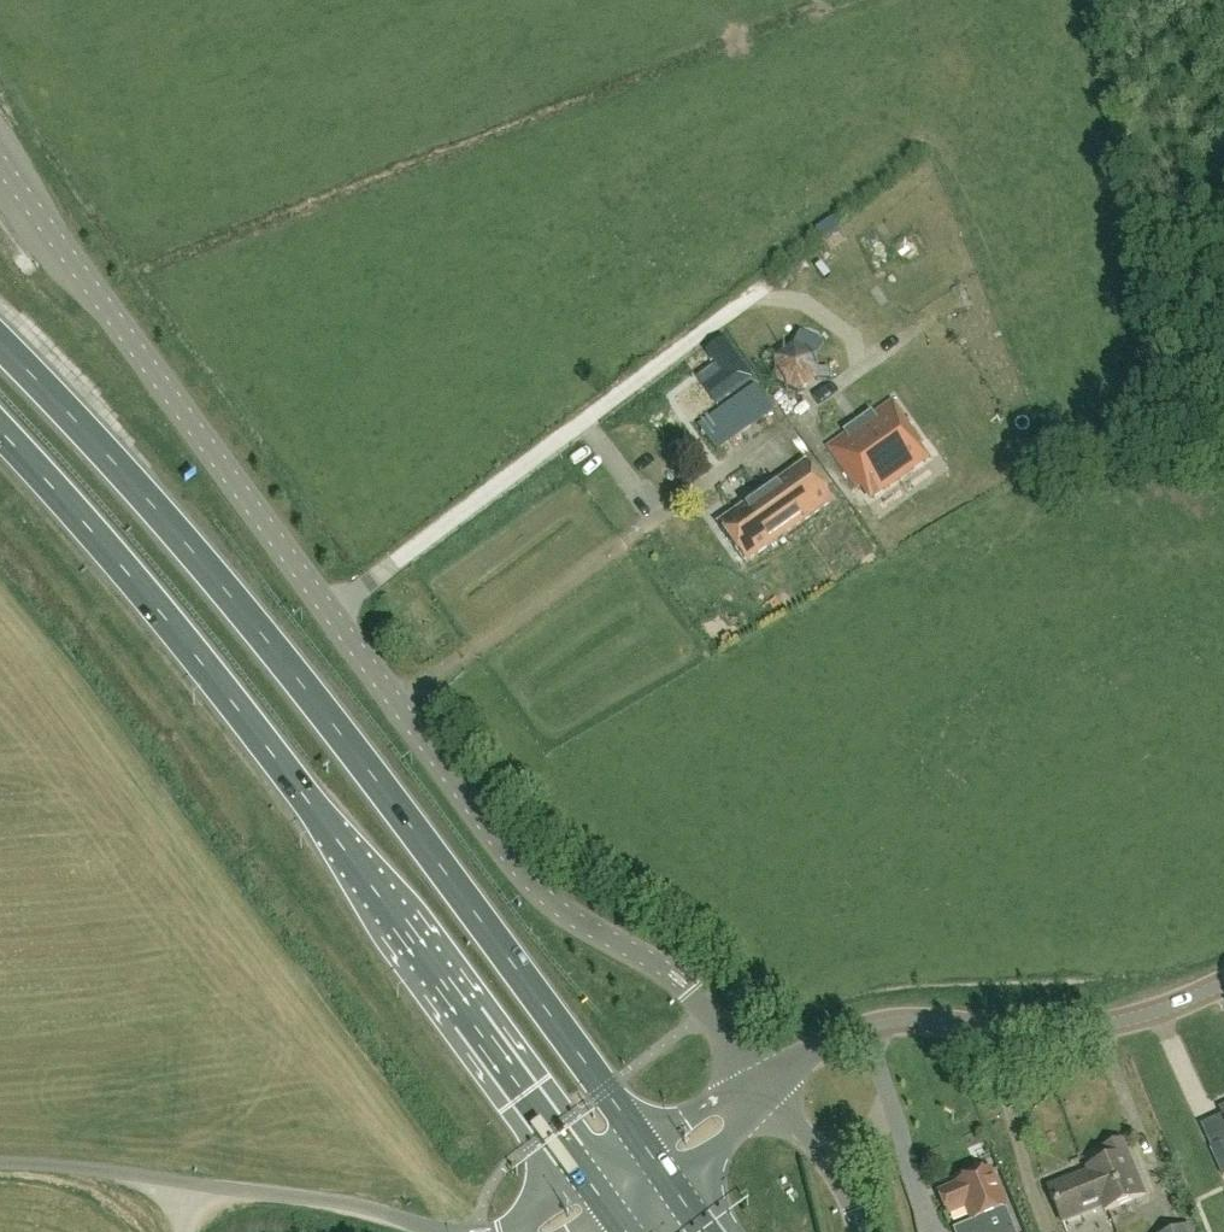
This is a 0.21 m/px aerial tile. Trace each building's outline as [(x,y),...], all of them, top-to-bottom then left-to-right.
[(835,219),(821,229),(828,239),(842,229),(835,219)] [(793,344),(773,359),(775,383),(799,393),(819,379),(829,378),(829,368),(818,369),(817,355),(823,341),(800,331),(794,344),(793,344)] [(717,405),(752,379),(724,340),(707,352),(724,374),(705,388),(717,405)] [(755,385),(698,426),(717,451),(774,411),(755,385)] [(891,401),(825,446),(854,488),(860,484),(861,483),(870,496),(923,459),(914,446),(915,445),(919,442),(891,401)] [(745,563),(833,501),(806,462),(718,524),(745,563)] [(1105,1213),(1145,1198),(1124,1143),(1104,1151),(1109,1162),(1089,1170),(1090,1173),(1049,1188),(1062,1223),(1103,1207),(1105,1213)] [(1212,1149),(1223,1176),(1223,1143),(1212,1149)] [(940,1193),(949,1214),(968,1206),(974,1221),(957,1228),(958,1231),(1014,1231),(1004,1209),(1005,1208),(990,1170),(959,1183),(960,1185),(940,1193)]
